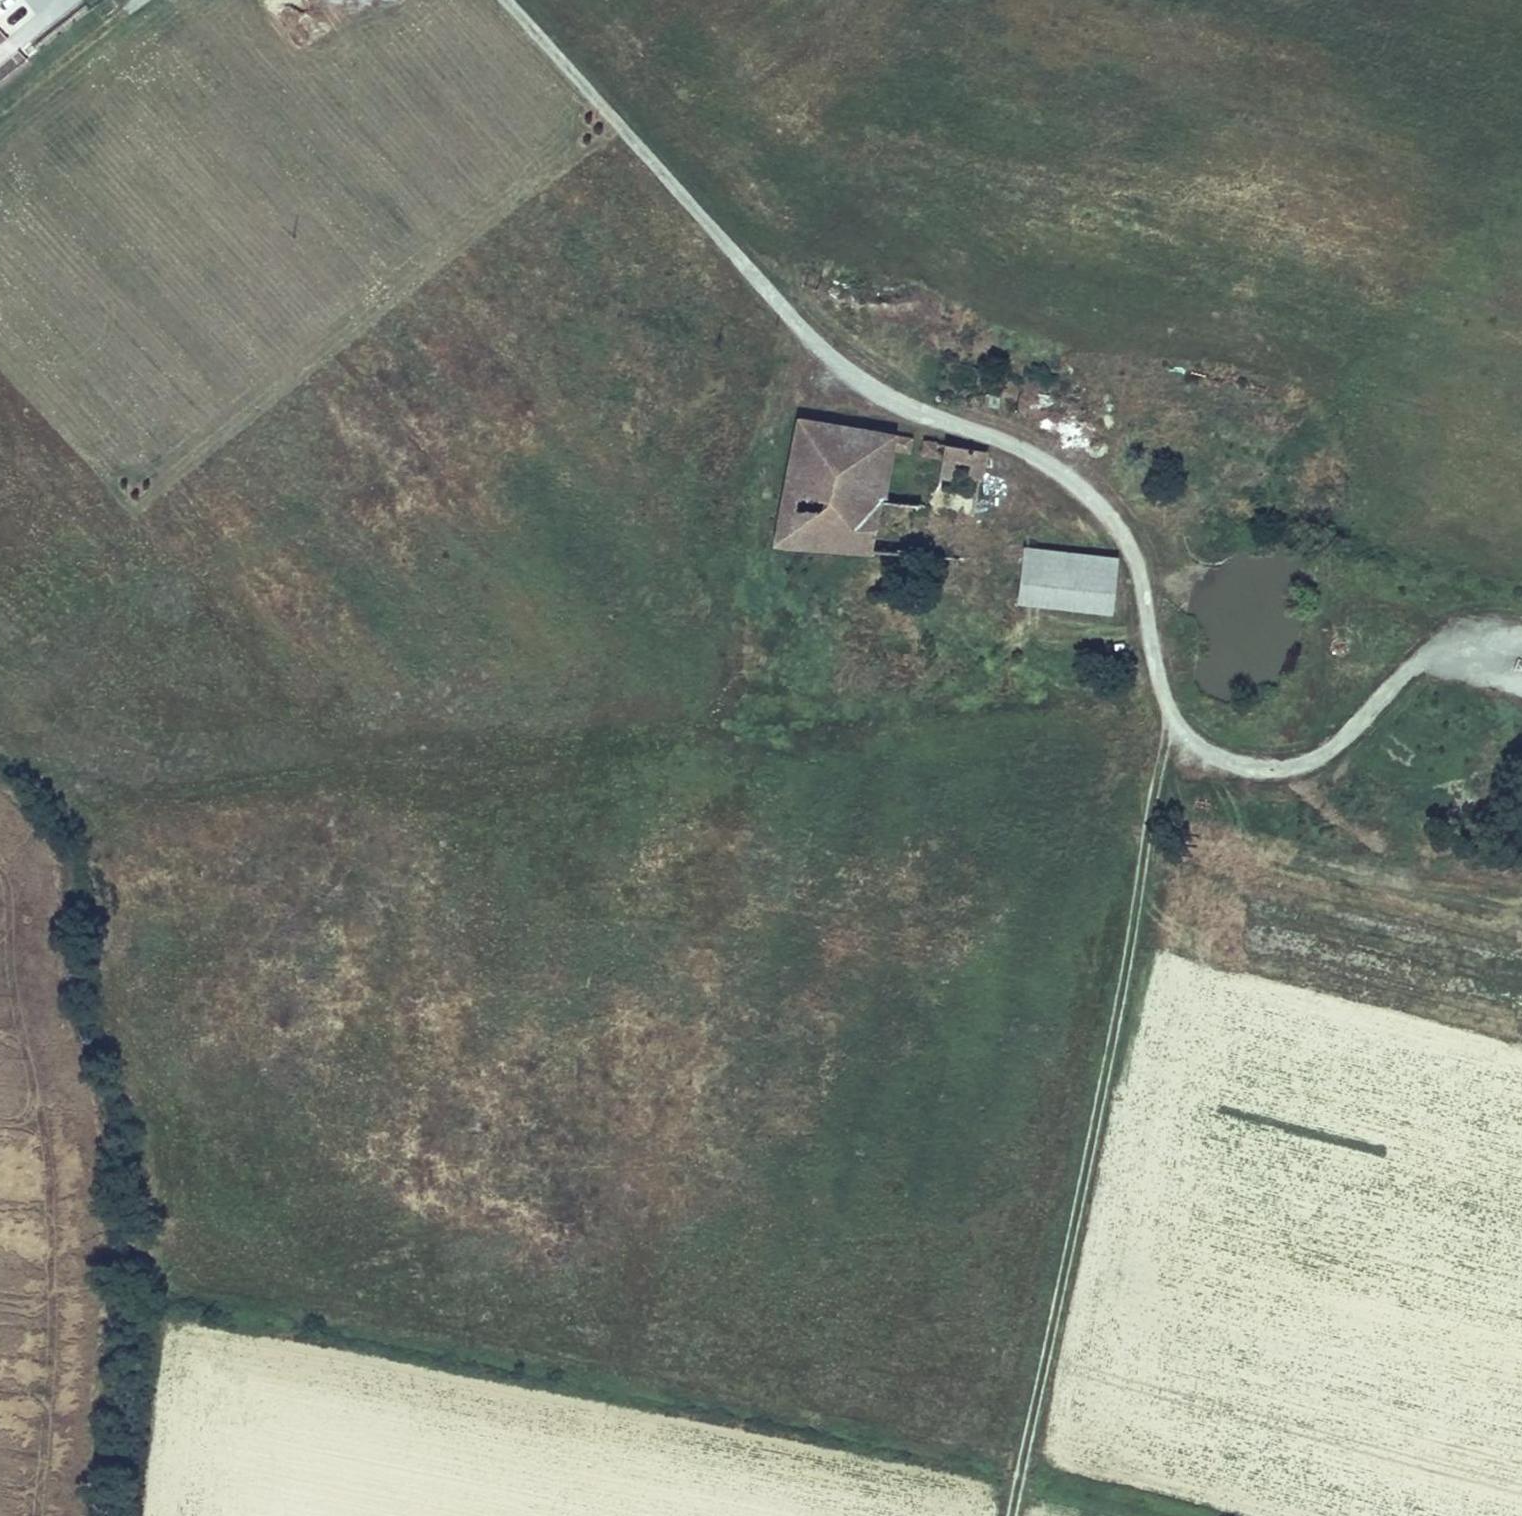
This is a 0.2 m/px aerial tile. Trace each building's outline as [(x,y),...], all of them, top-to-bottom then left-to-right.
[(995,408),(998,398),(987,396),(985,406),(995,408)] [(892,436),(797,420),(774,544),(965,560),(984,453),(925,442),(923,453),(924,455),(941,458),(932,509),(882,500),(890,449),(908,452),(909,451),(911,439),(892,436)] [(1109,613),(1113,572),(1024,561),(1019,603),(1109,613)]
